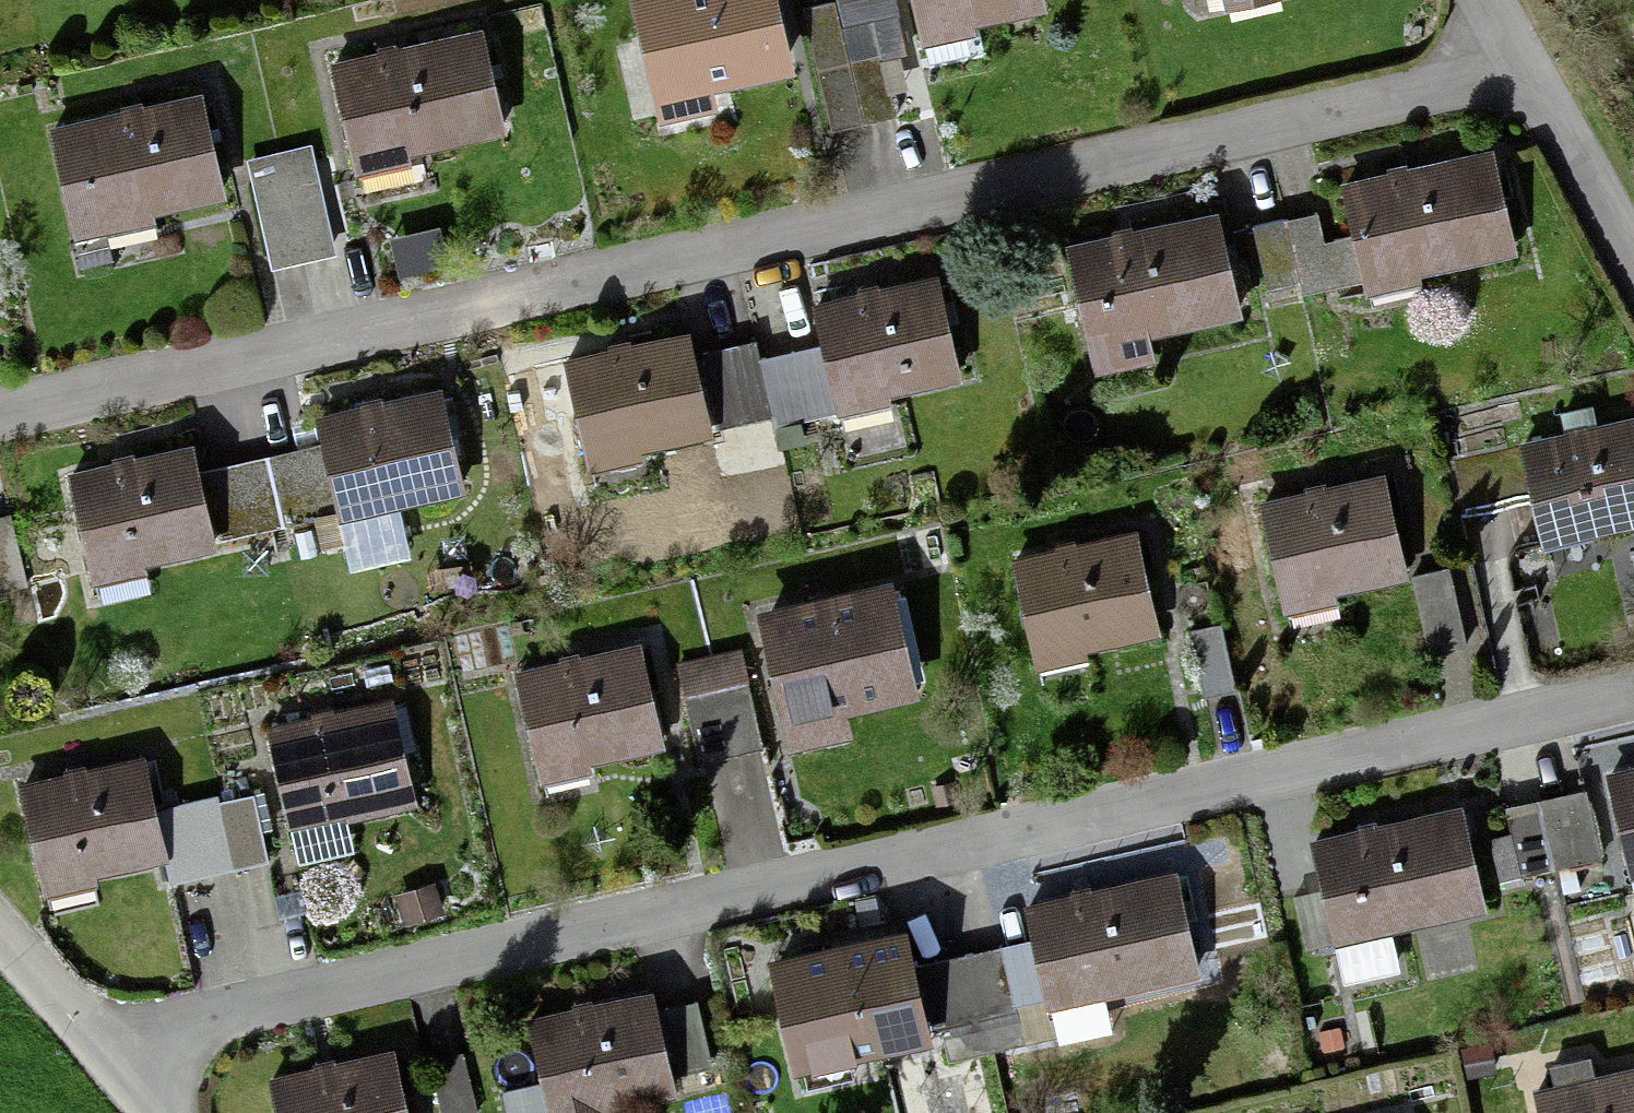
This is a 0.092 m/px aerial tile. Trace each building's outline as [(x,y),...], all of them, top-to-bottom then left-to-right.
[(783,63),(767,0),(640,0),(662,92),(783,63)] [(800,5),(828,130),(864,123),(836,0),(819,0),(800,5)] [(864,123),(896,115),(875,24),(895,20),(891,0),(836,0),(864,123)] [(935,33),(1044,7),(1043,0),(927,0),(935,33)] [(341,154),(507,124),(495,58),(329,88),(341,154)] [(79,219),(220,193),(205,111),(64,137),(79,219)] [(1366,282),(1515,247),(1492,149),(1345,184),(1355,228),(1327,235),(1321,210),(1286,219),(1299,282),(1303,296),(1366,282)] [(316,172),(285,180),(301,247),(332,240),(316,172)] [(285,180),(250,188),(266,256),(301,247),(285,180)] [(1214,212),(1067,246),(1089,341),(1236,306),(1214,212)] [(1299,282),(1286,219),(1253,226),(1267,289),(1299,282)] [(934,281),(813,308),(822,347),(760,361),(773,414),(775,428),(839,413),(835,398),(954,371),(934,281)] [(688,335),(567,362),(587,455),(709,429),(688,335)] [(760,361),(755,339),(703,351),(721,426),(773,414),(760,361)] [(439,391),(320,419),(326,445),(261,461),(276,528),(461,485),(439,391)] [(1449,462),(1461,516),(1535,500),(1543,538),(1633,518),(1633,421),(1449,462)] [(189,446),(69,476),(92,571),(213,541),(189,446)] [(1289,598),(1407,576),(1392,494),(1274,516),(1289,598)] [(29,583),(13,514),(0,517),(0,590),(29,583)] [(1036,655),(1160,626),(1138,534),(1014,563),(1036,655)] [(789,711),(911,683),(889,589),(767,617),(789,711)] [(1223,624),(1191,631),(1205,695),(1238,688),(1223,624)] [(729,754),(760,747),(741,653),(710,659),(729,754)] [(729,754),(710,659),(676,666),(695,761),(729,754)] [(645,751),(628,661),(529,679),(546,770),(645,751)] [(304,819),(405,801),(390,720),(289,739),(304,819)] [(24,783),(44,878),(168,852),(173,878),(235,866),(220,801),(155,816),(143,758),(24,783)] [(1633,854),(1633,782),(1618,786),(1633,854)] [(252,795),(220,801),(235,866),(267,859),(252,795)] [(1586,797),(1540,809),(1555,869),(1601,857),(1586,797)] [(1540,809),(1506,817),(1521,877),(1555,869),(1540,809)] [(1322,853),(1347,961),(1501,925),(1475,817),(1322,853)] [(1023,907),(1049,1010),(1200,972),(1175,869),(1023,907)] [(775,963),(798,1065),(919,1037),(895,935),(775,963)] [(992,1048),(1023,1042),(1005,950),(973,956),(992,1048)] [(992,1048),(973,956),(916,967),(935,1060),(992,1048)] [(546,1112),(602,1112),(601,1112),(669,1096),(646,997),(526,1024),(546,1112)] [(696,1003),(667,1009),(681,1075),(710,1069),(696,1003)] [(429,1061),(440,1112),(478,1112),(465,1053),(429,1061)] [(275,1112),(405,1112),(393,1054),(268,1080),(275,1112)] [(1543,1112),(1633,1112),(1633,1086),(1542,1106),(1543,1112)]
